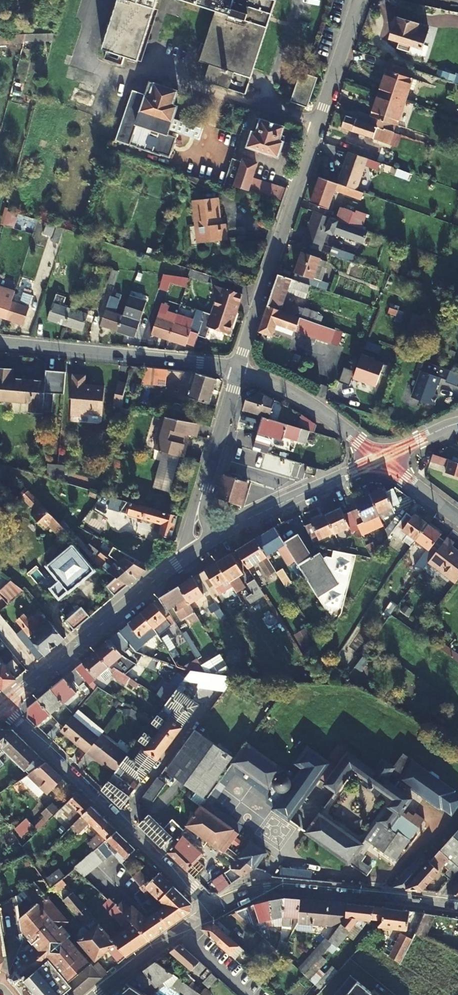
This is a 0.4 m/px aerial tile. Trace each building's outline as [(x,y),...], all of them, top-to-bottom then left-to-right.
[(113,17),(112,22),(153,19),(159,0),(119,0),(113,17)] [(209,35),(261,52),(277,0),(183,0),(216,10),(209,35)] [(420,24),(399,17),(396,27),(394,27),(390,38),(399,41),(397,48),(409,52),(412,46),(422,49),(426,37),(425,37),(428,29),(419,26),(420,24)] [(151,20),(110,24),(102,50),(106,51),(104,59),(121,65),(124,57),(138,62),(151,20)] [(26,32),(11,33),(12,42),(23,41),(25,35),(26,32)] [(23,41),(23,42),(51,41),(52,34),(25,35),(23,41)] [(254,70),(259,54),(207,37),(202,54),(254,70)] [(254,70),(202,54),(199,61),(210,65),(251,79),(254,70)] [(379,92),(405,101),(410,88),(414,90),(417,80),(409,78),(412,69),(390,62),(379,92)] [(441,78),(452,82),(457,67),(446,64),(441,78)] [(251,79),(210,65),(204,83),(245,96),(251,79)] [(301,74),(292,103),(308,108),(317,78),(301,74)] [(124,118),(117,140),(136,147),(161,156),(161,155),(170,158),(172,152),(173,152),(176,144),(175,144),(177,137),(168,134),(170,130),(201,140),(206,125),(187,119),(186,123),(174,119),(178,106),(174,104),(178,92),(155,84),(154,85),(151,83),(147,95),(133,91),(124,118)] [(74,88),(70,101),(90,108),(95,95),(74,88)] [(405,101),(379,92),(372,113),(398,122),(405,101)] [(360,133),(366,135),(374,137),(373,140),(381,142),(383,137),(384,137),(387,130),(357,120),(358,119),(346,115),(342,127),(350,129),(360,133)] [(284,127),(257,118),(253,132),(252,131),(247,147),(278,158),(284,142),(283,141),(285,136),(281,135),(284,127)] [(388,129),(387,130),(384,137),(392,140),(395,132),(388,129)] [(39,138),(36,147),(44,149),(47,141),(39,138)] [(371,159),(373,152),(369,151),(370,149),(344,140),(341,148),(350,151),(371,159)] [(350,151),(340,183),(358,190),(366,165),(379,169),(381,162),(371,159),(350,151)] [(390,160),(391,159),(373,152),(371,159),(381,162),(388,165),(390,160)] [(234,158),(223,190),(229,192),(232,185),(241,188),(249,191),(250,191),(255,179),(253,178),(258,163),(248,159),(243,162),(234,158)] [(339,183),(320,176),(311,201),(330,208),(337,188),(339,183)] [(261,181),(255,179),(250,191),(256,194),(261,181)] [(267,183),(261,181),(256,194),(262,196),(263,196),(267,183)] [(273,185),(267,183),(263,196),(269,198),(273,185)] [(339,183),(337,188),(362,198),(364,192),(358,190),(340,183),(339,183)] [(280,187),(273,185),(269,198),(275,200),(280,187)] [(286,189),(280,187),(275,200),(276,200),(282,202),(286,189)] [(193,203),(198,244),(227,240),(225,226),(220,227),(217,200),(193,203)] [(14,206),(12,211),(31,218),(33,212),(14,206)] [(340,207),(336,218),(361,227),(366,213),(355,210),(354,212),(340,207)] [(1,225),(14,227),(16,213),(3,211),(1,225)] [(333,218),(317,212),(306,245),(323,251),(330,231),(337,233),(337,232),(367,242),(371,230),(361,227),(336,218),(334,218),(333,218)] [(46,224),(43,234),(51,237),(55,227),(46,224)] [(63,229),(56,226),(52,240),(59,242),(63,229)] [(332,255),(347,260),(350,252),(335,247),(332,255)] [(319,288),(325,270),(319,267),(321,259),(322,259),(303,253),(294,279),(311,285),(319,288)] [(328,262),(321,259),(319,267),(325,270),(328,262)] [(59,263),(55,276),(62,278),(66,265),(59,263)] [(114,281),(117,270),(110,269),(107,279),(114,281)] [(207,284),(210,276),(192,270),(189,278),(207,284)] [(187,288),(188,279),(162,274),(159,290),(169,292),(170,285),(187,288)] [(285,303),(289,291),(291,286),(308,292),(311,285),(294,279),(280,274),(269,305),(283,310),(285,303)] [(214,305),(236,312),(242,294),(215,286),(213,294),(217,296),(214,305)] [(291,286),(289,291),(306,298),(308,292),(291,286)] [(6,319),(11,302),(14,292),(0,287),(0,317),(6,319)] [(11,302),(6,319),(23,325),(32,296),(30,295),(31,291),(24,289),(19,305),(11,302)] [(47,320),(65,326),(70,309),(62,307),(65,298),(56,295),(47,320)] [(116,332),(133,338),(145,302),(129,297),(123,316),(122,316),(116,332)] [(99,327),(116,332),(122,316),(114,313),(118,303),(108,300),(99,327)] [(298,308),(285,303),(283,310),(295,314),(296,314),(298,308)] [(236,312),(214,305),(211,315),(203,312),(202,313),(202,323),(199,332),(198,336),(205,339),(209,328),(229,334),(236,312)] [(269,305),(261,331),(274,336),(278,324),(297,331),(302,317),(295,314),(283,310),(269,305)] [(303,316),(305,310),(298,308),(296,314),(303,316)] [(303,316),(315,322),(319,313),(306,308),(305,310),(303,316)] [(70,309),(65,326),(82,331),(87,315),(70,309)] [(174,324),(168,340),(186,346),(191,330),(199,332),(202,323),(202,313),(203,312),(196,310),(190,329),(174,324)] [(158,313),(151,335),(168,340),(174,324),(177,314),(167,311),(165,315),(158,313)] [(412,316),(411,326),(425,327),(426,318),(412,316)] [(315,322),(302,317),(297,331),(316,338),(322,324),(315,322)] [(344,332),(322,324),(316,338),(339,346),(344,332)] [(378,389),(385,363),(360,357),(354,383),(378,389)] [(147,368),(144,381),(166,386),(167,370),(147,368)] [(331,385),(327,399),(354,407),(360,388),(352,386),(355,373),(343,369),(337,387),(331,385)] [(0,371),(0,400),(30,403),(29,412),(43,414),(43,413),(49,413),(53,409),(54,395),(64,396),(66,374),(46,372),(45,386),(35,385),(35,382),(12,380),(12,372),(0,371)] [(441,379),(421,371),(411,398),(434,406),(437,396),(434,394),(437,386),(438,386),(441,379)] [(217,379),(196,372),(188,398),(209,405),(217,379)] [(74,377),(71,413),(103,416),(105,389),(85,387),(85,379),(74,377)] [(113,406),(122,408),(127,383),(119,381),(113,406)] [(246,400),(243,411),(263,417),(269,419),(276,401),(262,393),(246,400)] [(129,411),(122,409),(119,421),(126,423),(129,411)] [(200,424),(165,416),(156,451),(162,452),(153,489),(170,493),(179,457),(185,458),(188,445),(185,445),(186,440),(189,440),(190,436),(198,437),(200,424)] [(298,427),(269,419),(263,417),(258,432),(283,440),(285,436),(307,442),(311,431),(298,427)] [(298,427),(311,431),(313,424),(301,420),(298,427)] [(268,455),(243,448),(239,463),(263,471),(268,455)] [(282,457),(301,463),(303,456),(284,451),(283,452),(282,457)] [(442,457),(433,454),(431,462),(448,467),(446,473),(457,477),(457,462),(442,457)] [(316,475),(319,469),(309,466),(306,472),(316,475)] [(249,482),(226,476),(220,497),(242,505),(249,482)] [(371,495),(382,519),(396,512),(393,506),(401,503),(394,488),(387,491),(385,488),(371,495)] [(68,533),(28,491),(22,497),(36,512),(32,516),(45,530),(49,526),(61,539),(68,533)] [(117,503),(118,499),(103,494),(100,498),(117,503)] [(352,511),(360,528),(361,531),(383,521),(382,519),(371,495),(356,502),(359,508),(352,511)] [(118,499),(117,503),(115,509),(121,511),(122,512),(144,519),(143,520),(146,523),(150,524),(154,524),(155,522),(163,524),(160,535),(171,539),(178,516),(118,499)] [(342,508),(328,514),(337,533),(339,538),(360,528),(352,511),(346,515),(342,508)] [(398,525),(393,531),(396,533),(400,528),(408,534),(404,539),(413,546),(417,540),(429,524),(415,514),(413,517),(407,513),(398,525)] [(337,533),(328,514),(313,521),(313,523),(306,526),(314,543),(337,533)] [(389,529),(393,531),(398,525),(394,522),(389,529)] [(417,540),(429,549),(430,550),(440,537),(442,534),(429,524),(417,540)] [(268,557),(270,559),(273,557),(274,559),(290,549),(287,544),(276,527),(257,539),(268,557)] [(346,552),(336,550),(334,557),(327,556),(323,558),(320,553),(313,557),(299,536),(287,544),(290,549),(297,560),(320,597),(335,621),(342,612),(356,560),(357,554),(346,552)] [(430,550),(429,549),(416,567),(425,569),(429,562),(446,541),(440,537),(430,550)] [(448,538),(446,541),(429,562),(433,565),(451,540),(448,538)] [(268,557),(257,539),(238,551),(249,569),(259,563),(268,577),(277,571),(270,559),(268,557)] [(452,547),(454,543),(451,540),(433,565),(457,584),(457,552),(452,547)] [(368,545),(372,553),(378,550),(374,542),(368,545)] [(96,572),(73,544),(46,567),(54,576),(51,579),(53,582),(47,587),(59,600),(68,592),(69,593),(96,572)] [(114,557),(108,552),(104,555),(101,558),(107,562),(114,557)] [(245,587),(239,577),(244,574),(232,554),(218,563),(229,580),(230,582),(236,592),(237,593),(245,587)] [(114,567),(117,564),(120,561),(117,559),(114,557),(107,562),(114,567)] [(120,561),(117,564),(138,578),(146,572),(125,557),(120,561)] [(229,580),(218,563),(206,570),(217,587),(229,580)] [(108,571),(117,577),(129,586),(138,578),(117,564),(114,567),(108,571)] [(278,572),(281,577),(287,586),(292,582),(284,568),(278,572)] [(199,574),(209,590),(210,591),(217,587),(206,570),(199,574)] [(180,586),(191,604),(206,595),(204,592),(209,590),(199,574),(180,586)] [(129,586),(117,577),(106,586),(115,597),(129,586)] [(296,601),(287,586),(281,577),(276,580),(290,604),(296,601)] [(265,595),(256,579),(248,584),(253,593),(247,597),(251,604),(265,595)] [(11,583),(0,592),(0,595),(0,596),(8,605),(24,592),(11,583)] [(160,598),(168,610),(175,607),(183,620),(188,617),(192,624),(200,619),(191,604),(180,586),(160,598)] [(242,600),(236,592),(224,599),(230,607),(242,600)] [(142,613),(155,628),(167,618),(165,615),(169,612),(168,610),(160,598),(142,613)] [(220,608),(217,602),(208,607),(212,613),(220,608)] [(65,639),(50,622),(34,635),(31,632),(34,630),(22,615),(24,613),(15,603),(8,611),(23,629),(16,635),(38,661),(65,639)] [(74,631),(91,617),(82,606),(80,608),(77,605),(66,614),(68,617),(65,620),(74,631)] [(155,628),(142,613),(129,624),(144,642),(146,644),(159,634),(156,629),(155,628)] [(129,624),(120,632),(133,648),(134,650),(144,642),(129,624)] [(306,624),(293,632),(303,648),(316,639),(306,624)] [(182,633),(179,629),(173,633),(176,637),(182,633)] [(133,648),(120,632),(110,640),(123,656),(133,648)] [(162,639),(168,648),(173,645),(168,636),(162,639)] [(113,671),(116,668),(112,665),(123,656),(110,640),(96,652),(109,667),(113,671)] [(442,643),(439,648),(457,661),(457,654),(442,643)] [(117,669),(137,653),(134,650),(133,648),(123,656),(112,665),(116,668),(117,669)] [(83,663),(93,675),(96,678),(101,675),(109,667),(96,652),(83,663)] [(178,664),(183,661),(178,653),(173,656),(178,664)] [(207,672),(211,673),(219,674),(233,676),(236,676),(222,654),(207,663),(203,666),(207,672)] [(183,661),(178,664),(179,666),(184,668),(189,669),(184,660),(183,661)] [(86,681),(93,675),(83,663),(76,669),(86,681)] [(16,680),(3,666),(0,668),(0,686),(4,691),(16,680)] [(109,667),(101,675),(108,679),(113,675),(115,673),(113,671),(109,667)] [(183,682),(192,670),(189,669),(184,668),(172,684),(178,689),(181,684),(183,682)] [(71,673),(81,686),(83,683),(86,681),(76,669),(71,673)] [(115,673),(113,675),(127,684),(131,678),(119,670),(115,673)] [(192,670),(183,682),(187,685),(191,680),(200,682),(202,672),(192,670)] [(209,689),(211,673),(207,672),(202,672),(200,682),(200,687),(209,689)] [(75,691),(81,686),(71,673),(65,678),(75,691)] [(233,676),(219,674),(211,673),(209,689),(217,690),(217,692),(224,693),(227,688),(232,682),(233,676)] [(95,691),(98,688),(93,681),(96,678),(93,675),(86,681),(95,691)] [(75,691),(65,678),(52,689),(64,704),(77,693),(75,691)] [(168,703),(171,698),(178,689),(172,684),(166,680),(155,695),(168,703)] [(81,686),(88,695),(89,693),(89,689),(83,683),(81,686)] [(171,698),(192,715),(200,704),(183,692),(186,688),(181,684),(178,689),(171,698)] [(64,704),(52,689),(39,700),(51,715),(64,704)] [(192,715),(171,698),(168,703),(161,711),(158,715),(166,721),(168,718),(169,719),(170,718),(183,728),(192,715)] [(29,718),(39,728),(42,725),(41,723),(51,715),(39,700),(29,708),(29,718)] [(153,734),(156,736),(169,746),(183,728),(170,718),(169,719),(168,718),(166,721),(158,715),(155,719),(164,726),(160,730),(158,733),(155,731),(153,734)] [(61,731),(87,753),(99,738),(73,716),(69,721),(63,729),(61,731)] [(60,725),(63,729),(69,721),(66,719),(60,725)] [(142,737),(138,743),(136,745),(143,750),(144,748),(159,759),(169,746),(156,736),(153,734),(148,729),(152,724),(153,722),(149,719),(138,733),(142,737)] [(152,724),(160,730),(164,726),(155,719),(153,722),(152,724)] [(47,735),(53,741),(61,731),(63,729),(60,725),(58,723),(47,735)] [(233,756),(197,729),(183,749),(183,750),(174,762),(173,761),(172,763),(170,762),(166,768),(205,797),(235,757),(233,756)] [(47,763),(14,732),(2,731),(0,733),(0,752),(3,750),(29,775),(47,763)] [(98,758),(116,772),(120,766),(128,756),(129,754),(102,734),(99,738),(87,753),(97,760),(98,758)] [(284,797),(297,779),(294,777),(296,776),(295,773),(291,770),(288,771),(287,772),(249,744),(235,762),(273,790),(273,794),(277,797),(280,796),(281,796),(284,797)] [(363,786),(379,798),(383,792),(396,802),(392,807),(403,816),(415,799),(398,787),(403,781),(444,812),(445,810),(454,817),(457,812),(457,794),(457,792),(442,780),(443,779),(441,776),(435,772),(432,772),(431,773),(405,754),(396,767),(385,759),(376,771),(351,752),(334,775),(328,770),(332,763),(311,747),(299,763),(305,768),(297,779),(284,797),(275,809),(291,820),(320,781),(337,793),(337,794),(354,771),(367,781),(363,786)] [(159,759),(144,748),(143,750),(138,756),(135,761),(150,771),(159,759)] [(180,748),(170,762),(172,763),(173,761),(174,762),(183,750),(183,749),(180,748)] [(129,754),(128,756),(135,761),(138,756),(131,751),(129,754)] [(128,756),(120,766),(116,772),(115,773),(122,778),(123,779),(124,777),(122,775),(126,770),(142,782),(150,771),(135,761),(128,756)] [(267,803),(275,809),(284,797),(281,796),(280,796),(277,797),(273,794),(273,790),(235,762),(203,806),(239,833),(240,833),(242,831),(245,827),(214,804),(238,773),(267,796),(267,803)] [(47,763),(29,775),(12,786),(19,795),(44,778),(47,781),(41,787),(48,795),(64,779),(47,763)] [(321,816),(364,847),(392,807),(396,802),(383,792),(379,798),(385,802),(385,806),(363,836),(359,836),(331,816),(331,812),(353,782),(356,781),(363,786),(367,781),(354,771),(337,794),(337,793),(321,816)] [(122,807),(130,797),(116,785),(122,778),(115,773),(103,789),(122,807)] [(158,777),(144,797),(153,803),(167,783),(158,777)] [(134,781),(131,785),(128,790),(133,794),(136,789),(139,785),(134,781)] [(78,793),(69,784),(63,790),(72,799),(78,793)] [(78,793),(72,799),(61,811),(75,824),(78,820),(92,806),(78,793)] [(52,800),(40,812),(43,815),(34,825),(38,829),(60,808),(52,800)] [(118,832),(92,806),(78,820),(75,824),(72,827),(79,834),(91,822),(99,831),(88,843),(96,850),(99,848),(104,843),(106,842),(118,832)] [(195,831),(199,833),(219,849),(220,848),(229,855),(232,851),(232,850),(229,848),(239,833),(203,806),(189,825),(195,830),(195,831)] [(358,870),(362,863),(366,858),(364,856),(372,846),(377,848),(388,857),(396,863),(423,826),(411,817),(409,820),(403,816),(392,807),(364,847),(351,864),(358,870)] [(165,828),(150,814),(140,824),(169,852),(177,840),(185,831),(173,820),(165,828)] [(351,864),(364,847),(321,816),(308,833),(351,864)] [(23,836),(34,826),(26,817),(15,827),(23,836)] [(169,852),(195,878),(205,867),(199,860),(204,855),(189,840),(193,834),(196,836),(199,833),(195,831),(195,830),(189,825),(185,831),(177,840),(169,852)] [(242,831),(240,833),(250,841),(252,838),(242,831)] [(118,832),(106,842),(115,855),(120,851),(127,858),(136,850),(118,832)] [(443,850),(457,865),(457,834),(443,850)] [(241,858),(255,868),(266,853),(253,842),(241,858)] [(114,854),(104,843),(99,848),(96,850),(95,851),(104,863),(114,854)] [(441,853),(436,849),(429,858),(424,854),(394,887),(408,889),(441,853)] [(443,850),(441,853),(408,889),(422,891),(445,866),(450,870),(445,875),(451,880),(457,873),(457,865),(443,850)] [(232,851),(229,855),(239,862),(235,867),(233,868),(243,877),(255,868),(241,858),(232,851)] [(132,861),(125,866),(133,877),(140,871),(132,861)] [(362,863),(358,870),(368,877),(373,870),(362,863)] [(243,877),(233,868),(214,881),(221,892),(243,877)] [(58,871),(44,882),(49,891),(61,881),(64,879),(58,871)] [(140,871),(133,877),(142,888),(141,890),(146,897),(151,891),(160,900),(174,886),(160,873),(150,883),(140,871)] [(93,968),(66,937),(69,935),(61,926),(67,921),(31,880),(22,888),(28,896),(17,904),(20,929),(71,987),(66,991),(69,994),(82,994),(102,978),(93,968)] [(448,894),(457,895),(457,884),(448,894)] [(174,886),(160,900),(166,907),(147,920),(132,906),(129,909),(115,895),(109,900),(125,916),(150,941),(191,913),(193,904),(174,886)] [(112,940),(73,895),(64,902),(76,916),(91,932),(78,943),(96,962),(109,952),(119,963),(127,957),(112,940)] [(282,925),(284,916),(285,897),(270,900),(272,919),(272,925),(282,925)] [(301,899),(285,897),(284,916),(300,917),(301,899)] [(300,917),(299,922),(328,925),(330,902),(301,899),(300,917)] [(256,904),(254,904),(259,918),(260,922),(272,919),(270,900),(256,904)] [(340,926),(347,915),(348,903),(330,902),(328,925),(340,926)] [(340,926),(330,941),(334,944),(339,948),(347,935),(355,923),(362,927),(369,917),(383,919),(385,907),(376,906),(348,903),(347,915),(340,926)] [(254,904),(235,911),(248,922),(259,918),(254,904)] [(379,924),(385,925),(407,929),(410,911),(385,907),(383,919),(379,924)] [(415,934),(425,938),(436,915),(424,913),(415,934)] [(150,941),(125,916),(121,920),(130,929),(112,940),(127,957),(150,941)] [(259,918),(248,922),(256,930),(262,928),(260,922),(259,918)] [(262,928),(272,926),(272,925),(272,919),(260,922),(262,928)] [(214,921),(202,927),(230,954),(234,958),(242,949),(239,946),(214,921)] [(293,936),(299,922),(296,921),(289,934),(293,936)] [(347,935),(353,939),(362,927),(355,923),(347,935)] [(385,935),(380,931),(376,928),(368,939),(375,944),(385,935)] [(17,984),(16,982),(19,980),(19,982),(19,983),(21,983),(23,983),(23,982),(23,980),(36,994),(69,994),(66,991),(71,987),(20,929),(22,940),(11,964),(15,966),(15,968),(16,970),(15,971),(15,972),(11,976),(10,975),(9,975),(9,976),(10,977),(8,978),(9,979),(11,978),(14,982),(13,983),(14,984),(15,983),(16,985),(17,984)] [(402,963),(409,948),(413,939),(401,932),(390,955),(402,963)] [(272,944),(264,938),(256,947),(267,958),(275,948),(272,944)] [(334,944),(330,941),(300,972),(305,975),(334,944)] [(180,943),(170,951),(192,970),(198,974),(205,980),(203,982),(210,987),(218,978),(205,966),(180,943)] [(173,973),(156,961),(143,970),(155,987),(165,979),(173,973)] [(99,963),(93,968),(102,978),(107,973),(99,963)] [(173,973),(165,979),(169,983),(176,975),(173,973)] [(127,981),(140,989),(145,985),(137,974),(127,981)] [(176,975),(169,983),(185,994),(203,994),(176,975)] [(349,976),(333,994),(370,994),(349,976)] [(140,989),(127,981),(112,994),(149,994),(140,989)]
